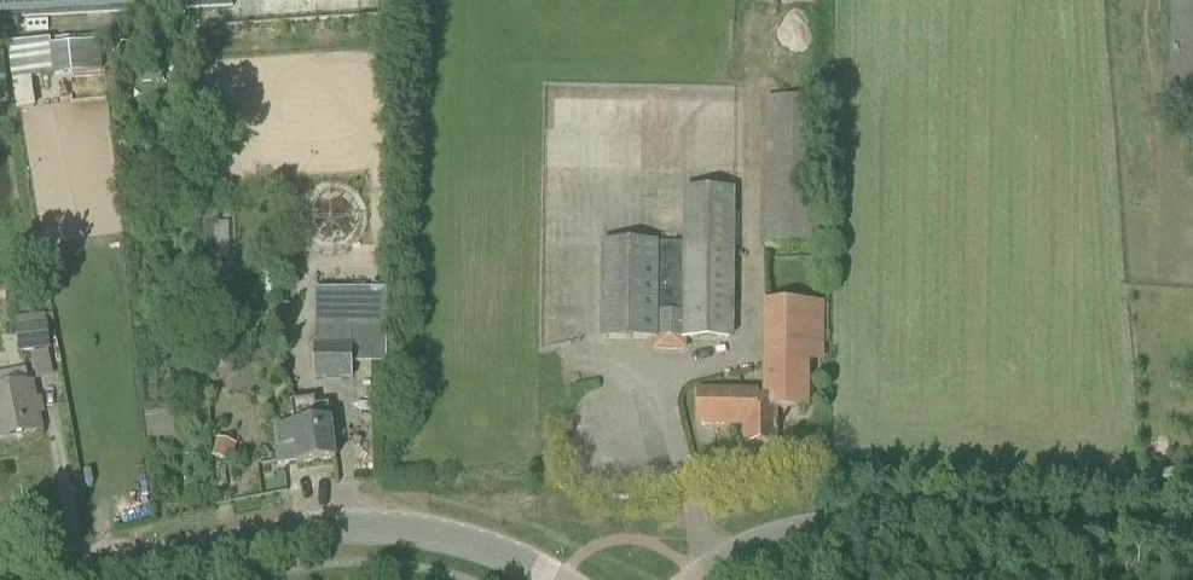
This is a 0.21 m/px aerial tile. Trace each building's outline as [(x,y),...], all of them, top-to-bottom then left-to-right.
[(231,0),(0,0),(0,14),(231,3),(231,0)] [(379,0),(260,0),(261,21),(380,14),(379,0)] [(1192,118),(1192,0),(1172,0),(1171,118),(1192,118)] [(51,45),(50,38),(7,44),(16,111),(36,108),(31,78),(103,70),(99,40),(51,45)] [(818,248),(819,99),(767,98),(766,247),(818,248)] [(685,350),(685,341),(730,341),(730,340),(733,337),(734,190),(684,190),(683,243),(601,243),(600,339),(653,340),(652,350),(685,350)] [(387,364),(387,290),(314,289),(313,381),(353,381),(353,364),(387,364)] [(806,409),(807,306),(765,305),(764,390),(699,390),(698,426),(745,426),(745,446),(776,446),(776,409),(806,409)] [(46,323),(45,314),(14,318),(19,354),(50,350),(47,323),(46,323)] [(28,382),(25,370),(0,376),(0,388),(28,382)] [(43,431),(33,382),(0,389),(0,440),(43,431)] [(316,407),(315,399),(292,402),(294,425),(274,427),(277,448),(279,448),(281,459),(297,457),(298,464),(336,459),(332,420),(330,420),(329,406),(316,407)]
